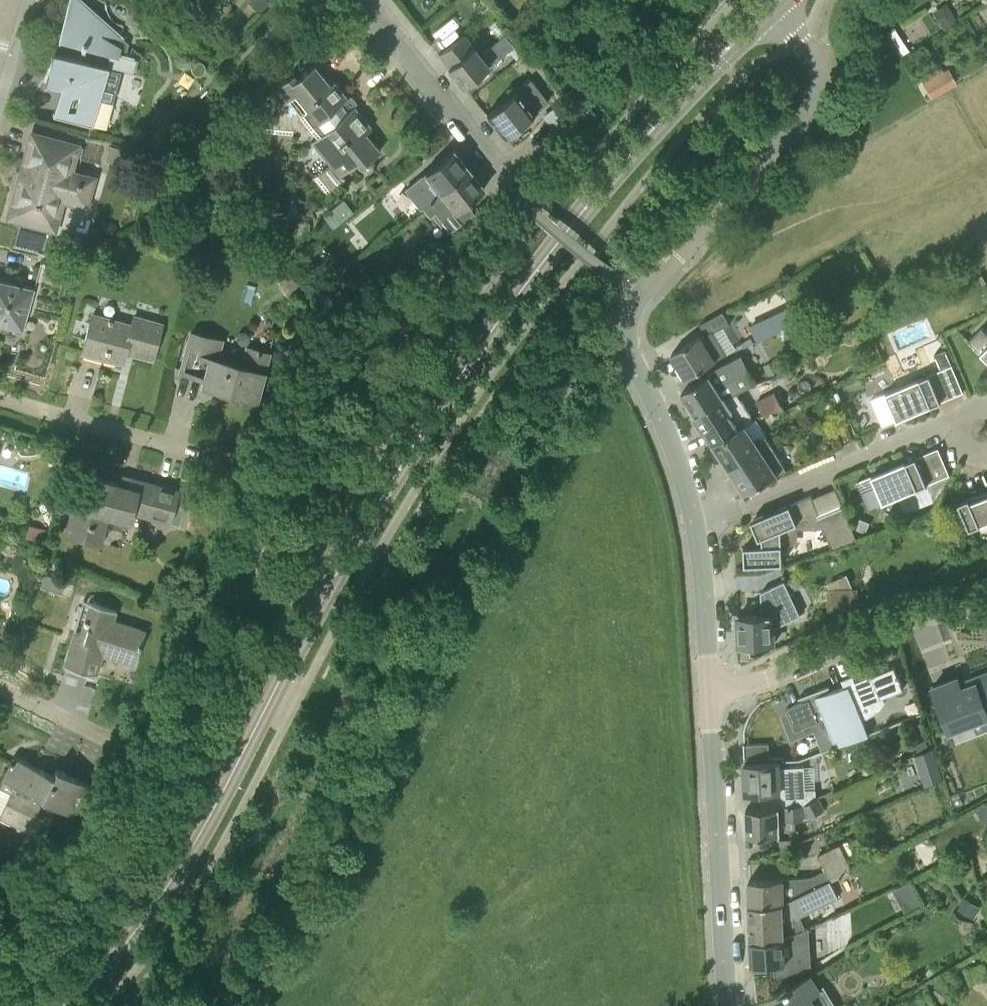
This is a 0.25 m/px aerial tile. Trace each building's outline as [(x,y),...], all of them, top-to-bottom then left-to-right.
[(91,121),(91,120),(88,119),(92,105),(95,106),(95,108),(96,109),(99,97),(112,100),(121,69),(108,65),(112,48),(126,52),(129,41),(82,0),(69,0),(59,39),(65,41),(62,52),(54,49),(46,78),(66,82),(58,112),(91,121)] [(270,3),(267,0),(253,0),(250,3),(259,12),(270,3)] [(945,2),(930,12),(941,29),(956,19),(945,2)] [(464,85),(514,45),(504,32),(482,51),(485,53),(482,56),(474,46),(463,33),(439,53),(449,65),(449,66),(464,85)] [(206,70),(206,67),(206,65),(204,62),(201,61),(198,61),(195,62),(193,65),(193,67),(193,70),(195,73),(198,74),(201,74),(204,73),(206,70)] [(331,83),(315,63),(298,77),(294,73),(271,92),(282,106),(289,100),(318,136),(310,142),(339,177),(357,162),(361,166),(381,150),(367,132),(373,127),(355,105),(351,108),(345,100),(349,97),(335,80),(331,83)] [(933,98),(952,87),(941,67),(922,77),(933,98)] [(526,101),(517,88),(487,114),(505,136),(547,100),(539,90),(526,101)] [(551,128),(571,111),(560,99),(552,106),(553,108),(542,117),(551,128)] [(71,171),(78,145),(32,132),(21,171),(29,173),(26,184),(18,182),(12,206),(10,206),(6,219),(17,222),(18,219),(55,230),(64,196),(73,199),(77,187),(91,191),(94,178),(71,171)] [(120,165),(125,149),(109,145),(105,161),(120,165)] [(417,212),(424,206),(423,205),(469,168),(453,149),(408,186),(418,199),(411,205),(417,212)] [(287,173),(288,159),(286,155),(276,154),(274,172),(287,173)] [(423,205),(424,206),(445,232),(475,213),(467,202),(485,188),(469,168),(423,205)] [(333,227),(326,219),(313,229),(320,238),(333,227)] [(29,332),(24,330),(35,288),(0,278),(0,348),(18,353),(21,343),(25,344),(29,332)] [(820,292),(827,305),(837,300),(829,287),(820,292)] [(761,320),(769,335),(804,316),(797,302),(761,320)] [(726,353),(713,333),(730,323),(723,311),(701,324),(706,333),(702,336),(701,334),(672,353),(687,377),(726,353)] [(132,324),(93,314),(83,351),(123,362),(126,352),(153,359),(162,323),(135,316),(132,324)] [(982,327),(969,340),(982,352),(986,358),(986,332),(982,327)] [(242,366),(218,359),(223,341),(191,332),(181,370),(205,377),(203,384),(240,394),(241,393),(257,398),(269,353),(247,347),(242,366)] [(682,391),(698,416),(726,398),(755,384),(749,371),(744,374),(737,359),(710,372),(711,374),(682,391)] [(770,376),(777,372),(771,361),(764,365),(770,376)] [(884,425),(964,391),(953,364),(873,398),(884,425)] [(766,417),(782,408),(774,393),(758,402),(766,417)] [(726,398),(698,416),(714,442),(755,420),(743,403),(733,408),(726,398)] [(757,419),(755,420),(714,442),(731,467),(770,442),(757,419)] [(770,442),(731,467),(746,491),(778,474),(768,459),(772,456),(771,454),(775,451),(770,442)] [(884,502),(950,474),(939,447),(872,475),(884,502)] [(179,489),(133,477),(131,486),(99,477),(92,503),(75,498),(65,534),(102,544),(110,516),(130,521),(133,513),(170,523),(179,489)] [(986,522),(986,490),(960,501),(970,528),(986,522)] [(819,513),(812,495),(795,502),(795,503),(791,505),(791,504),(752,520),(760,538),(760,545),(745,545),(746,564),(784,562),(782,529),(809,520),(813,530),(825,529),(833,550),(858,539),(844,505),(819,516),(819,514),(819,513)] [(860,518),(856,529),(867,533),(871,521),(860,518)] [(38,529),(24,524),(21,533),(34,538),(38,529)] [(876,546),(873,537),(864,541),(866,545),(872,547),(876,546)] [(40,585),(47,587),(51,575),(45,573),(40,585)] [(829,611),(859,610),(858,578),(828,579),(829,611)] [(740,644),(771,643),(771,642),(770,630),(784,624),(803,615),(787,580),(763,591),(764,614),(739,615),(740,644)] [(64,662),(96,673),(102,655),(134,665),(145,631),(113,621),(116,611),(89,602),(79,632),(75,630),(64,662)] [(826,687),(847,742),(869,734),(857,701),(879,693),(881,697),(903,689),(895,666),(877,673),(875,668),(826,687)] [(951,732),(986,718),(986,679),(963,688),(959,678),(934,687),(951,732)] [(847,742),(826,687),(799,697),(801,702),(787,708),(790,715),(786,716),(793,736),(816,728),(825,750),(847,742)] [(926,740),(916,744),(919,752),(929,748),(926,740)] [(746,759),(769,758),(769,742),(745,743),(746,759)] [(916,756),(928,786),(945,779),(932,749),(916,756)] [(14,756),(0,785),(0,787),(10,792),(0,812),(0,819),(37,836),(44,820),(36,816),(44,799),(74,813),(88,783),(56,768),(53,775),(14,756)] [(760,807),(789,806),(803,806),(816,797),(816,788),(815,789),(805,789),(804,766),(780,766),(779,761),(746,763),(747,793),(760,792),(760,807)] [(803,806),(789,806),(760,807),(748,808),(749,835),(782,833),(781,820),(804,819),(804,817),(809,817),(825,808),(819,796),(816,797),(803,806)] [(976,808),(984,823),(986,821),(986,803),(976,808)] [(780,840),(781,850),(795,845),(792,839),(780,840)] [(751,879),(751,903),(785,902),(832,879),(853,871),(841,845),(819,855),(827,871),(810,878),(751,879)] [(785,902),(751,903),(752,938),(786,937),(785,922),(860,887),(853,871),(832,879),(785,902)] [(909,912),(923,905),(910,880),(897,887),(909,912)] [(982,907),(965,897),(958,910),(975,919),(982,907)] [(806,971),(805,929),(786,937),(752,938),(753,964),(777,963),(778,975),(797,975),(806,971)] [(824,987),(820,990),(811,976),(789,989),(787,986),(773,995),(779,1005),(835,1005),(824,987)] [(931,996),(943,1003),(953,984),(941,977),(931,996)]
